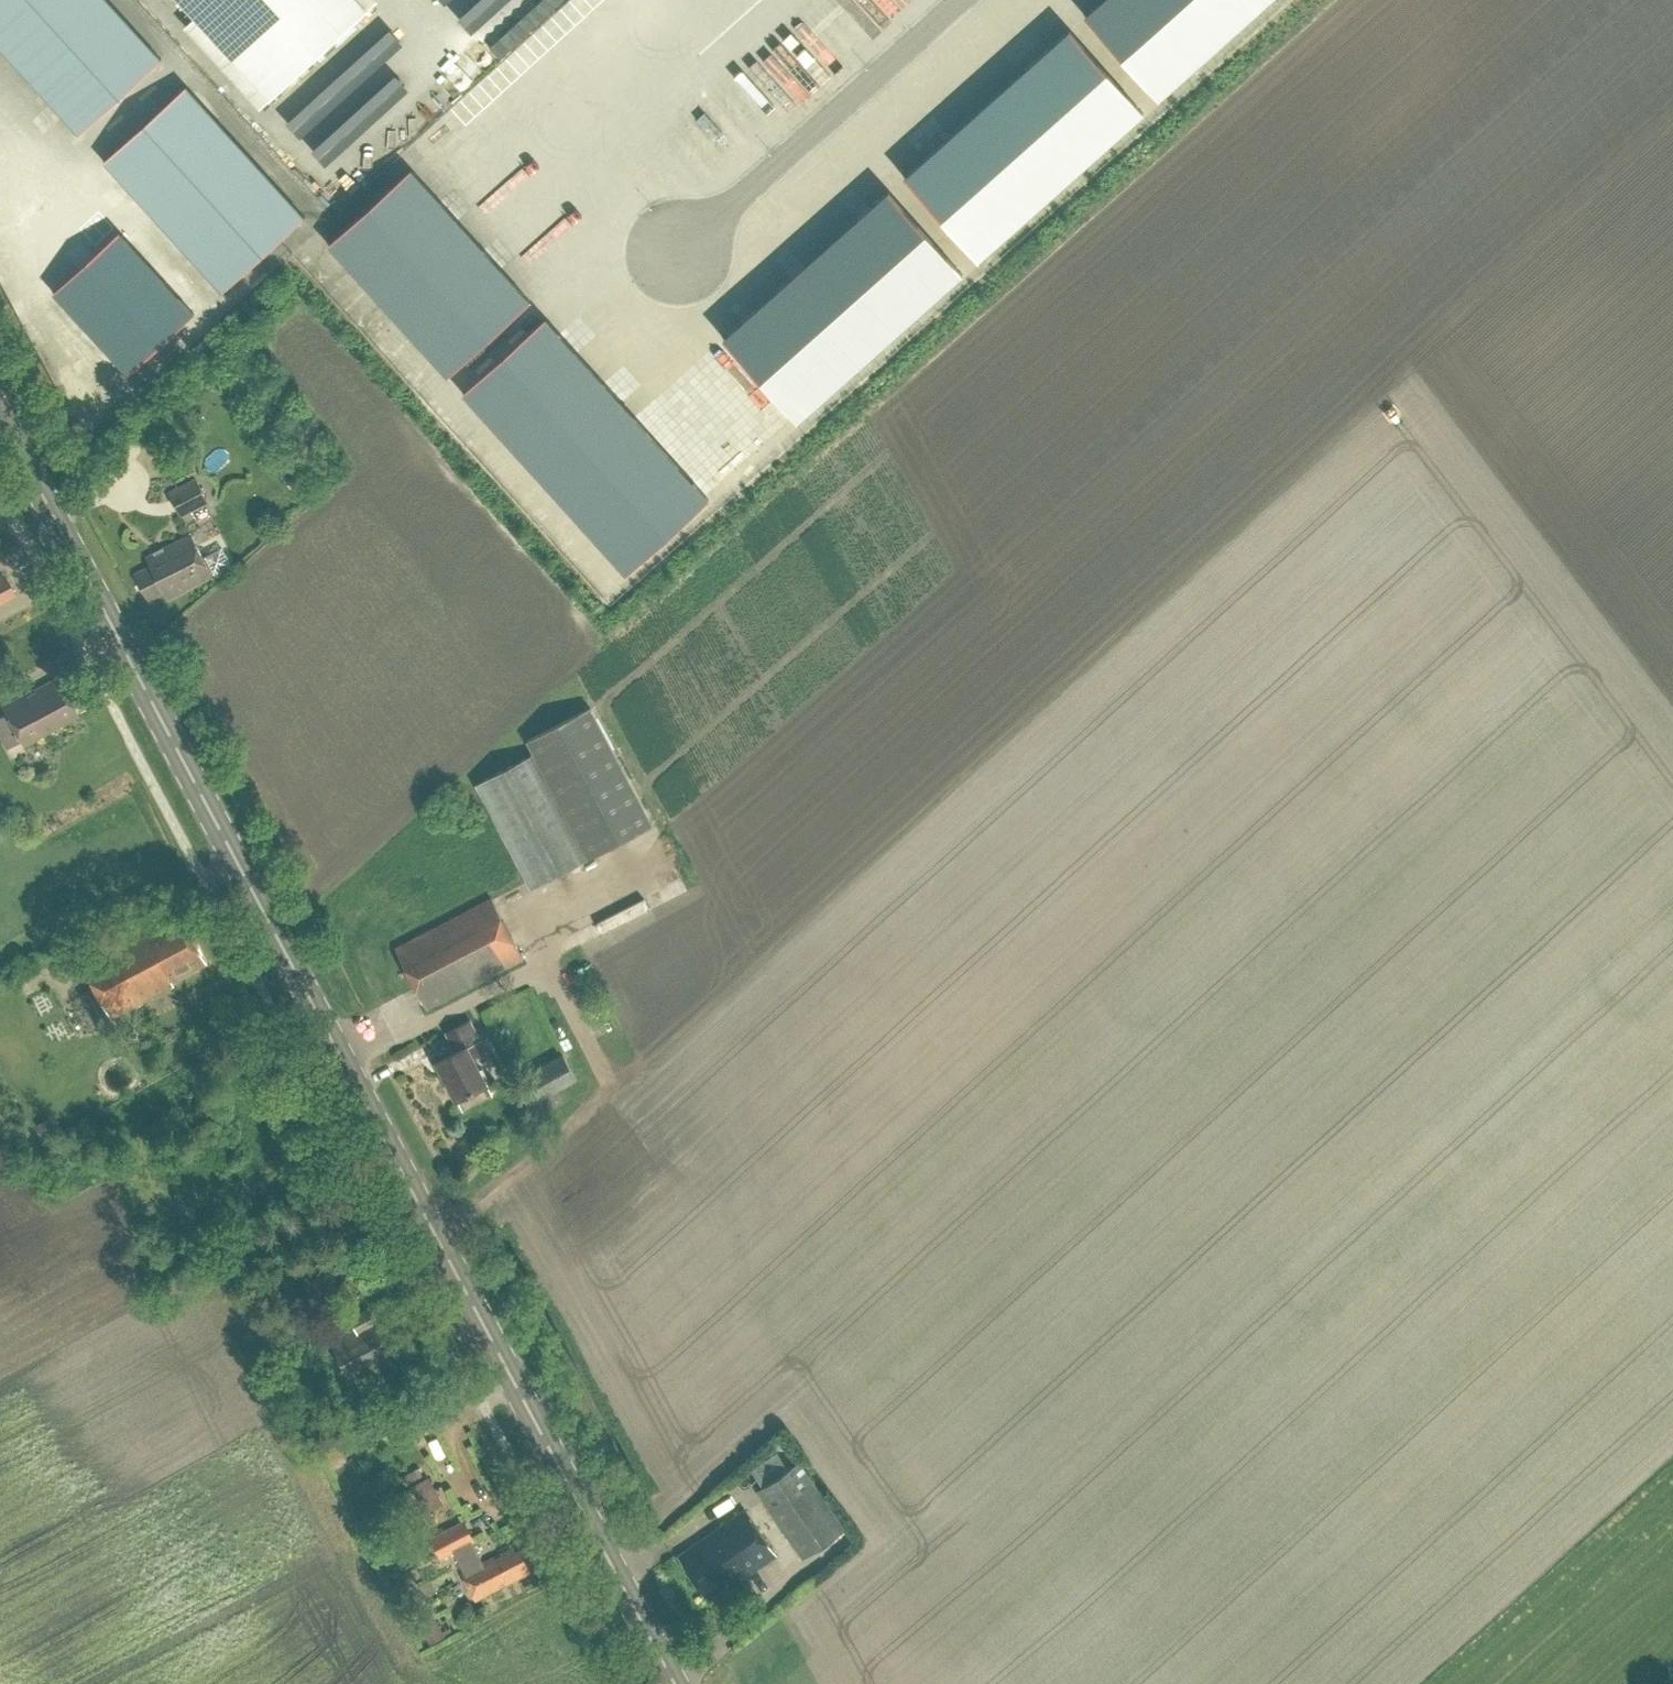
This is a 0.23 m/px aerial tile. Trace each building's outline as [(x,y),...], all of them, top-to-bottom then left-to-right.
[(105,0),(0,0),(0,48),(75,131),(157,57),(105,0)] [(359,0),(180,0),(267,95),(365,6),(359,0)] [(461,0),(434,0),(445,13),(461,0)] [(1084,15),(1159,99),(1269,0),(1101,0),(1084,15)] [(1069,28),(904,176),(978,260),(1144,112),(1069,28)] [(301,217),(184,87),(103,160),(220,290),(301,217)] [(395,182),(312,257),(432,389),(515,314),(395,182)] [(886,195),(722,341),(795,423),(959,277),(886,195)] [(119,230),(54,290),(129,372),(194,312),(119,230)] [(547,350),(464,424),(612,587),(695,512),(547,350)] [(208,501),(195,477),(168,491),(182,515),(208,501)] [(138,570),(140,574),(137,575),(147,594),(150,593),(152,597),(166,589),(169,597),(213,574),(190,532),(147,554),(151,563),(138,570)] [(2,571),(0,572),(0,599),(13,592),(2,571)] [(77,713),(57,675),(34,687),(36,690),(26,695),(24,692),(2,704),(23,742),(77,713)] [(652,823),(590,706),(526,739),(533,752),(475,782),(530,886),(652,823)] [(524,958),(492,896),(395,946),(428,1008),(524,958)] [(595,932),(640,908),(634,897),(589,922),(595,932)] [(206,959),(183,916),(163,927),(160,921),(85,961),(113,1014),(169,984),(167,980),(206,959)] [(488,1048),(472,1016),(446,1029),(456,1049),(437,1059),(457,1098),(488,1082),(475,1055),(488,1048)] [(575,1079),(561,1054),(514,1079),(528,1104),(575,1079)] [(380,1321),(372,1305),(350,1316),(356,1327),(332,1339),(352,1380),(392,1361),(389,1353),(413,1342),(398,1312),(380,1321)] [(454,1473),(445,1449),(430,1455),(440,1479),(454,1473)] [(788,1468),(776,1451),(751,1469),(762,1486),(758,1489),(804,1555),(845,1527),(799,1460),(788,1468)] [(443,1502),(429,1476),(411,1486),(426,1512),(443,1502)] [(776,1552),(745,1508),(680,1553),(706,1590),(725,1576),(728,1581),(741,1572),(744,1575),(776,1552)] [(475,1537),(465,1518),(432,1535),(442,1555),(452,1550),(477,1597),(530,1569),(516,1543),(484,1559),(473,1538),(475,1537)] [(441,1641),(454,1636),(445,1616),(432,1622),(441,1641)]
